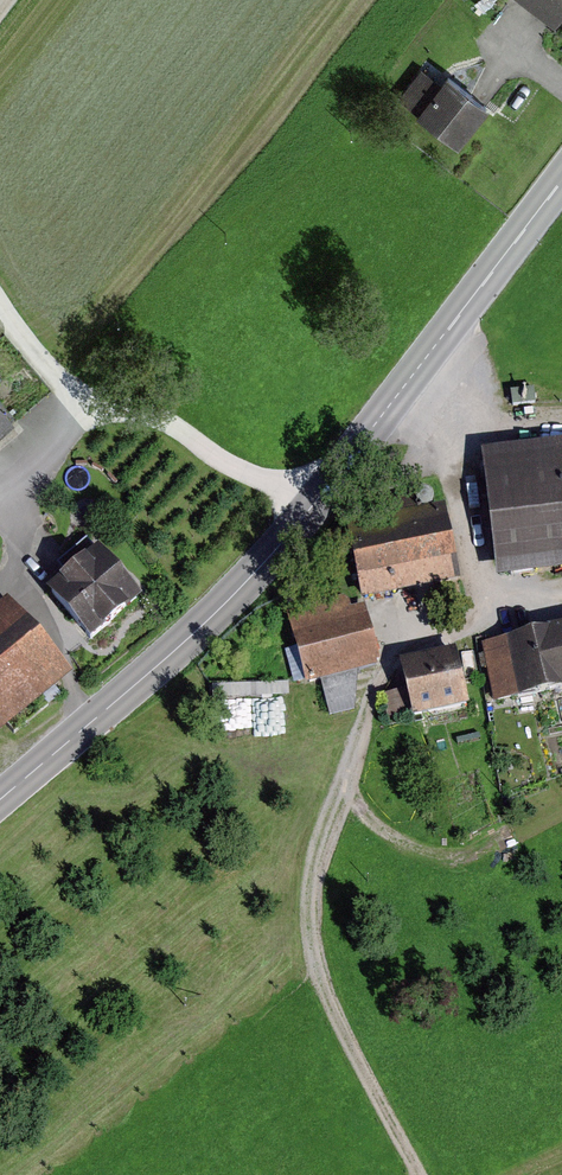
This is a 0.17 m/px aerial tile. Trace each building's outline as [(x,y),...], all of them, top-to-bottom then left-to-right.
[(556,24),(561,17),(561,0),(524,0),(556,24)] [(439,86),(422,72),(400,97),(459,148),(488,114),(446,78),(439,86)] [(9,422),(0,411),(0,430),(9,422)] [(483,454),(496,579),(561,573),(561,446),(483,454)] [(447,512),(346,532),(359,599),(461,579),(447,512)] [(142,604),(99,551),(49,591),(92,645),(142,604)] [(68,681),(8,604),(0,610),(0,734),(68,681)] [(368,610),(294,627),(307,683),(381,666),(368,610)] [(484,644),(493,701),(561,690),(561,632),(484,644)] [(406,688),(385,692),(389,713),(408,710),(410,720),(469,710),(460,656),(402,666),(406,688)] [(290,695),(291,684),(216,684),(216,694),(290,695)]
